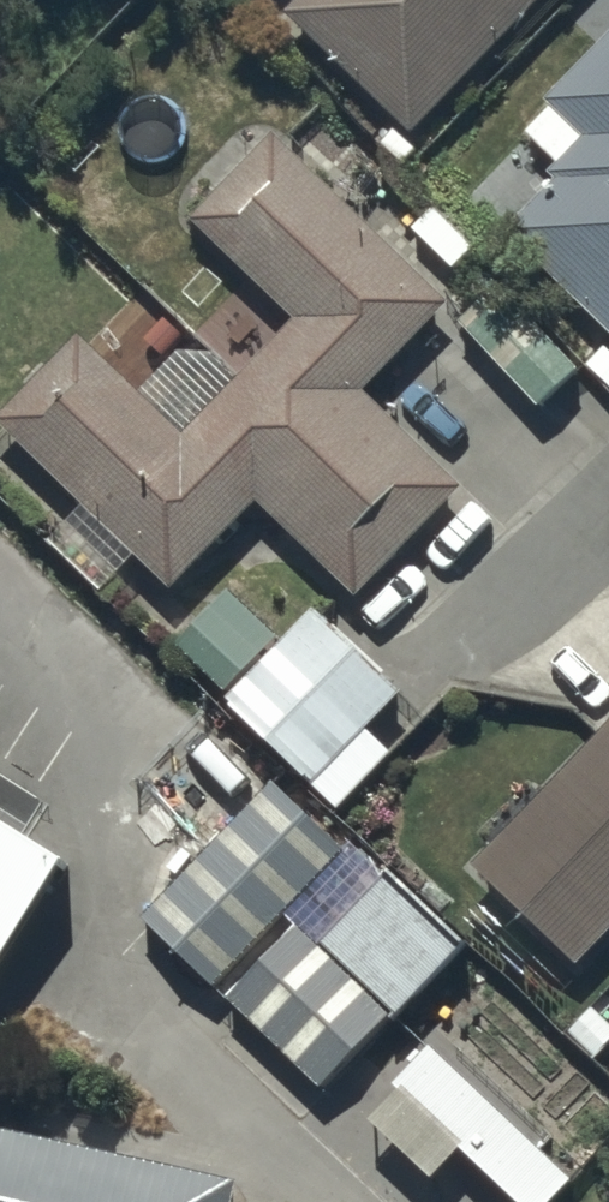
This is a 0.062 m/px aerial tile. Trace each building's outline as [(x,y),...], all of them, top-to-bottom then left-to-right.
[(286,3),(413,127),(537,0),(289,0),(286,3)] [(506,223),(608,322),(608,30),(546,95),(553,101),(527,128),(560,159),(550,170),(553,173),(506,223)] [(171,583),(259,494),(357,590),(464,482),(365,384),(452,296),(277,123),(189,212),(294,316),(241,370),(197,326),(139,385),(80,327),(0,408),(0,414),(89,502),(65,527),(108,569),(133,545),(171,583)] [(583,361),(511,285),(468,326),(539,401),(583,361)] [(177,638),(315,775),(405,686),(317,598),(282,634),(231,584),(177,638)] [(608,922),(608,716),(475,854),(578,954),(608,922)] [(353,875),(280,805),(150,939),(223,1009),(353,875)] [(87,916),(0,860),(0,1043),(87,916)] [(397,899),(330,967),(410,1046),(478,978),(397,899)] [(306,950),(237,1022),(330,1111),(400,1039),(306,950)] [(505,1201),(573,1201),(440,1075),(403,1114),(408,1118),(381,1146),(440,1201),(446,1201),(474,1172),(505,1201)] [(0,1165),(0,1201),(170,1201),(0,1165)]
